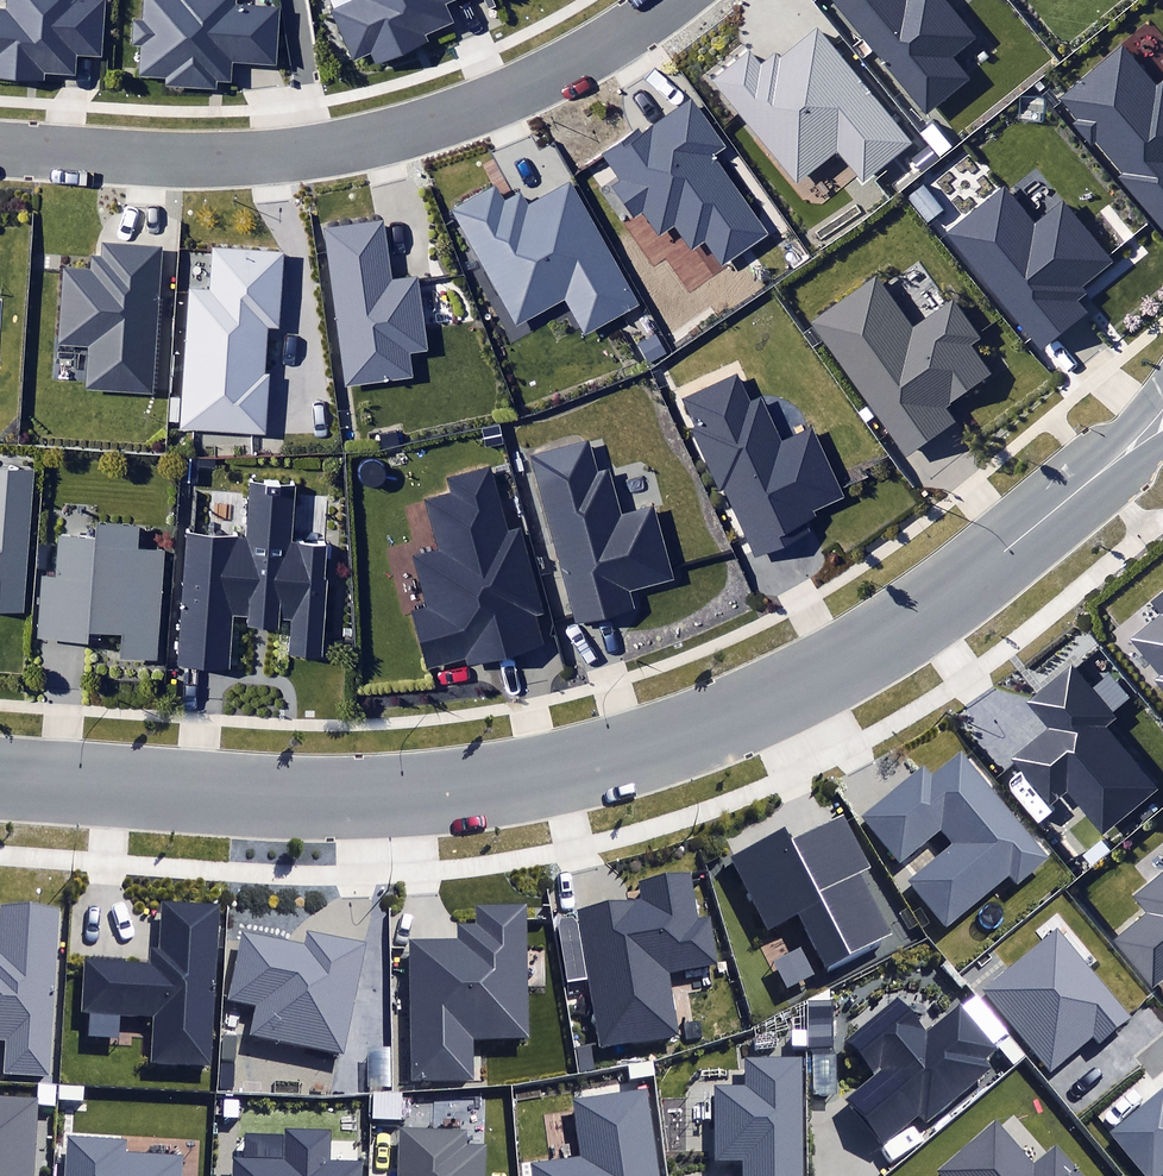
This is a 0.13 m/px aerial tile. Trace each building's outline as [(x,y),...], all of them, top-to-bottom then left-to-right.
[(8,11),(0,10),(0,80),(46,83),(47,72),(75,74),(76,54),(101,55),(104,0),(8,0),(8,11)] [(276,65),(281,7),(237,3),(237,0),(145,0),(143,19),(134,19),(132,46),(140,46),(137,76),(166,78),(166,84),(215,88),(216,81),(229,82),(231,61),(276,65)] [(426,41),(423,36),(454,22),(446,4),(454,0),(350,0),(328,10),(351,63),(372,54),(376,63),(426,41)] [(926,117),(972,80),(953,57),(976,38),(945,0),(830,0),(926,117)] [(838,150),(865,183),(915,142),(835,46),(817,25),(778,58),(775,54),(761,66),(749,52),(712,82),(738,114),(796,184),(838,150)] [(1158,91),(1121,47),(1057,101),(1074,120),(1070,123),(1089,147),(1095,142),(1122,174),(1118,177),(1162,231),(1162,87),(1158,91)] [(705,240),(722,263),(764,234),(709,156),(723,146),(691,101),(642,135),(639,129),(600,156),(601,157),(617,180),(609,185),(634,220),(642,214),(658,236),(676,223),(693,248),(705,240)] [(928,145),(939,158),(952,147),(932,123),(919,134),(928,145)] [(910,159),(922,173),(939,158),(928,145),(910,159)] [(939,231),(1041,355),(1092,314),(1080,300),(1088,293),(1083,286),(1114,261),(1109,255),(1063,199),(1038,219),(1004,178),(939,231)] [(447,210),(516,330),(563,303),(585,340),(641,307),(570,183),(525,209),(517,194),(504,201),(493,184),(447,210)] [(906,199),(927,224),(944,211),(923,186),(906,199)] [(327,251),(347,388),(413,378),(410,354),(430,351),(418,273),(392,277),(383,221),(324,229),(327,251)] [(92,343),(89,388),(154,392),(163,247),(102,243),(101,256),(92,256),(91,269),(64,267),(60,341),(92,343)] [(189,288),(179,431),(266,437),(271,375),(265,375),(268,326),(280,327),(286,249),(210,244),(207,289),(189,288)] [(812,326),(905,455),(954,421),(945,408),(959,398),(994,374),(973,345),(986,336),(982,331),(957,296),(948,302),(915,325),(885,284),(876,272),(808,321),(812,326)] [(637,343),(648,364),(666,354),(655,334),(637,343)] [(811,510),(842,496),(811,429),(779,443),(758,398),(748,402),(735,374),(681,399),(694,426),(691,428),(719,490),(725,487),(755,554),(807,530),(802,519),(813,514),(811,510)] [(486,448),(504,444),(499,424),(482,428),(486,448)] [(400,447),(396,433),(381,437),(384,450),(400,447)] [(588,443),(532,457),(576,624),(635,609),(631,594),(676,582),(656,505),(622,514),(610,469),(595,473),(588,443)] [(189,459),(188,483),(211,484),(213,460),(189,459)] [(28,615),(39,468),(0,465),(0,613),(28,615)] [(469,665),(545,645),(538,620),(548,617),(523,526),(507,530),(490,466),(448,478),(452,494),(425,501),(438,549),(412,556),(426,607),(411,611),(427,669),(467,658),(469,665)] [(289,657),(321,659),(329,546),(293,543),(297,486),(250,483),(246,539),(187,534),(178,665),(229,669),(233,615),(248,616),(247,627),(278,630),(279,619),(292,620),(289,657)] [(119,659),(157,661),(164,551),(140,549),(141,524),(96,521),(95,539),(58,537),(56,576),(41,575),(37,638),(86,641),(86,631),(121,633),(119,659)] [(1162,694),(1162,594),(1153,602),(1162,614),(1130,641),(1159,676),(1153,681),(1162,694)] [(1068,793),(1103,834),(1157,788),(1105,727),(1116,718),(1071,665),(1025,703),(1047,728),(1011,759),(1051,807),(1068,793)] [(906,881),(946,928),(1009,876),(1017,886),(1051,858),(961,750),(931,775),(923,766),(862,817),(900,863),(941,829),(952,843),(906,881)] [(799,916),(826,968),(893,934),(862,874),(873,869),(845,815),(791,843),(783,828),(728,857),(767,932),(799,916)] [(1083,856),(1092,866),(1110,850),(1101,840),(1083,856)] [(576,909),(599,1049),(679,1036),(669,972),(717,964),(709,916),(698,918),(690,872),(640,881),(642,898),(576,909)] [(1151,989),(1162,979),(1162,873),(1135,896),(1147,911),(1111,941),(1151,989)] [(150,1063),(210,1066),(220,903),(160,900),(158,948),(149,947),(148,965),(86,961),(83,1013),(152,1017),(150,1063)] [(4,1075),(51,1077),(61,907),(0,904),(0,1039),(6,1039),(4,1075)] [(408,938),(411,1080),(473,1078),(472,1037),(530,1036),(527,904),(476,905),(477,923),(455,923),(456,937),(408,938)] [(983,989),(1049,1070),(1093,1035),(1099,1043),(1131,1017),(1057,928),(983,989)] [(256,1004),(250,1035),(344,1054),(367,941),(308,929),(305,945),(241,933),(228,999),(256,1004)] [(844,1098),(883,1145),(920,1114),(927,1122),(993,1068),(986,1060),(999,1050),(961,1005),(926,1034),(897,999),(848,1039),(875,1072),(844,1098)] [(802,1057),(745,1058),(746,1085),(714,1085),(715,1160),(743,1160),(743,1175),(804,1175),(802,1057)] [(38,1099),(38,1105),(55,1105),(56,1085),(37,1084),(37,1099),(38,1099)] [(84,1101),(85,1086),(58,1085),(58,1100),(84,1101)] [(1110,1132),(1146,1175),(1160,1175),(1162,1173),(1162,1088),(1110,1132)] [(647,1090),(575,1099),(573,1100),(574,1109),(580,1156),(550,1160),(530,1163),(531,1175),(658,1175),(647,1090)] [(38,1105),(38,1099),(37,1099),(0,1097),(0,1175),(33,1175),(38,1105)] [(223,1117),(239,1118),(239,1108),(239,1100),(224,1099),(223,1117)] [(1056,1145),(1035,1164),(996,1119),(936,1171),(940,1175),(1083,1175),(1056,1145)] [(486,1143),(468,1143),(468,1129),(398,1126),(396,1175),(485,1175),(486,1143)] [(362,1161),(331,1160),(332,1140),(332,1129),(284,1127),(284,1134),(283,1158),(231,1156),(230,1175),(361,1175),(362,1161)] [(184,1155),(126,1151),(127,1140),(67,1137),(65,1175),(183,1175),(184,1155)]
